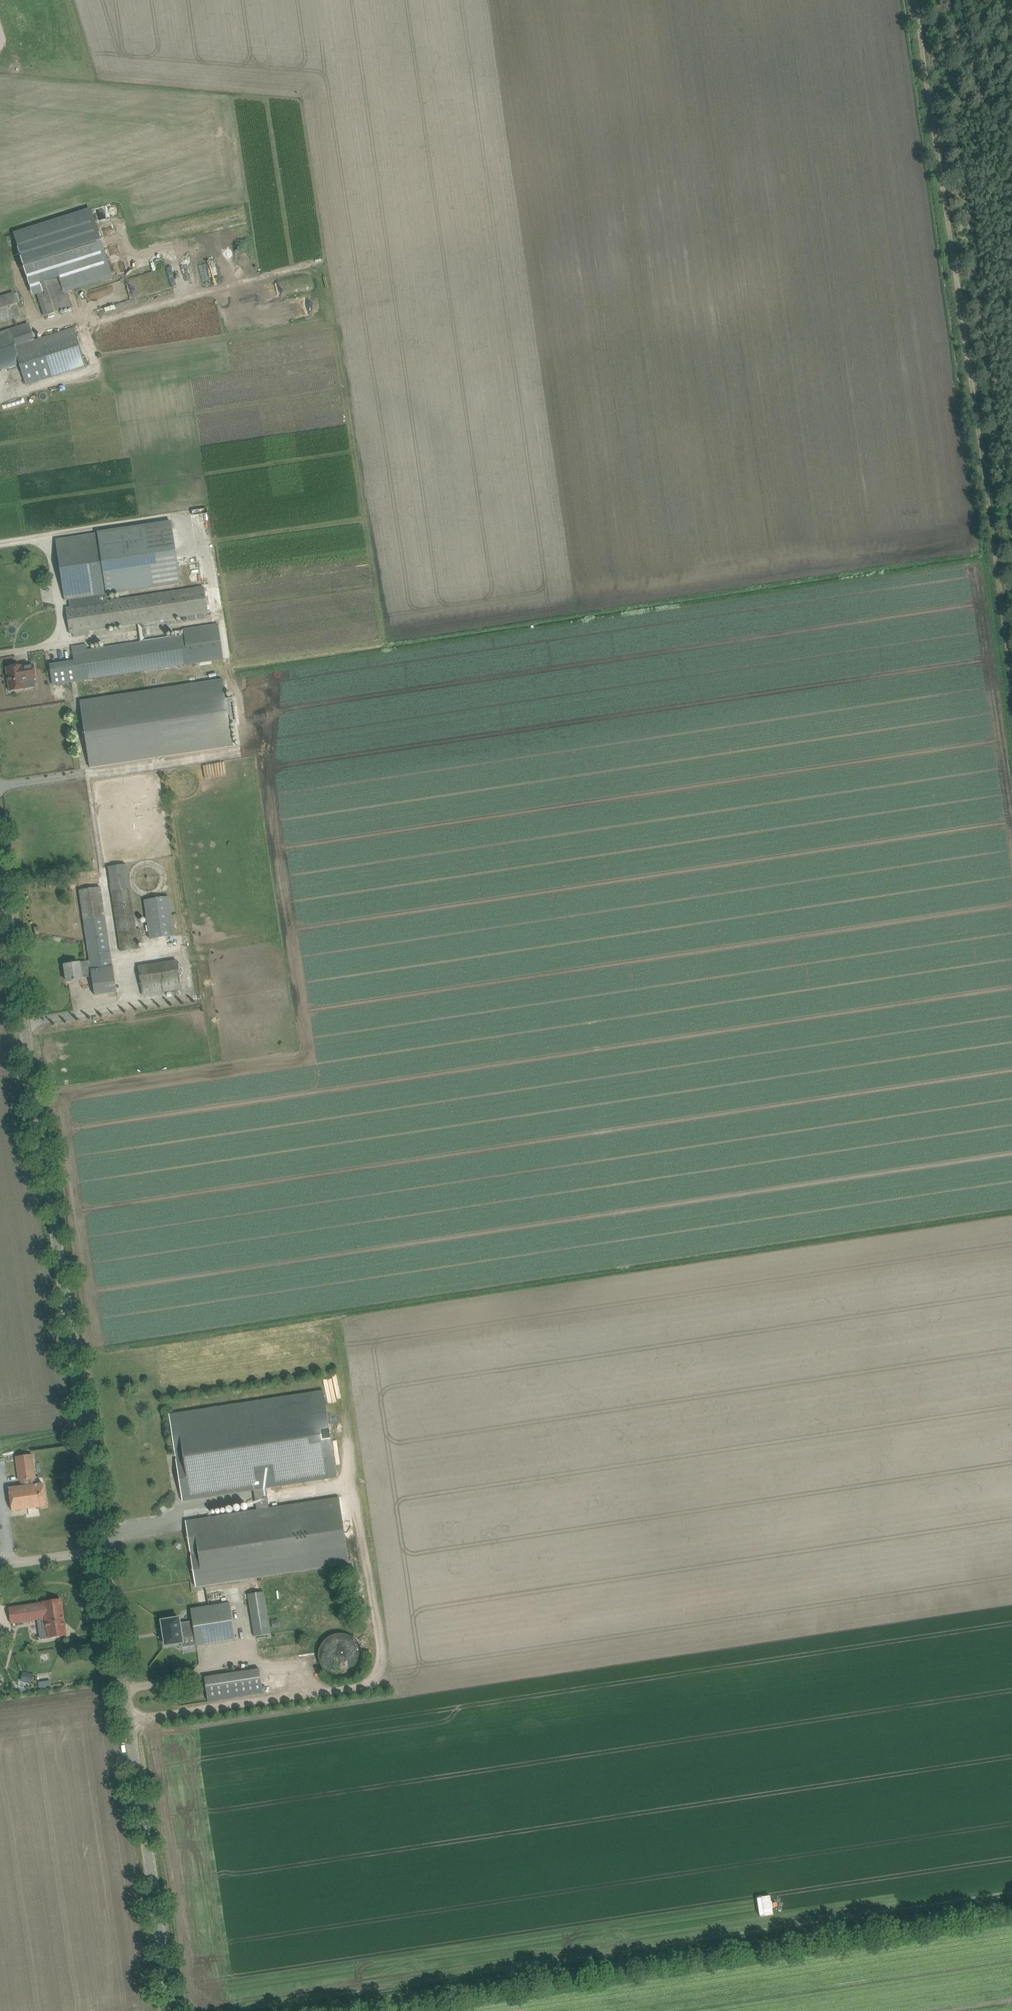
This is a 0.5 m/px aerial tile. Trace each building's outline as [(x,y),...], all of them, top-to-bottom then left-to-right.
[(11,233),(29,287),(68,274),(74,289),(112,277),(91,210),(11,233)] [(72,308),(63,279),(36,287),(46,316),(72,308)] [(21,316),(14,293),(0,297),(0,323),(21,316)] [(19,365),(26,385),(87,366),(75,329),(15,347),(10,330),(0,333),(0,371),(19,365)] [(108,596),(152,588),(181,584),(171,521),(142,526),(98,532),(98,533),(56,539),(65,601),(69,600),(70,608),(66,608),(70,634),(138,623),(141,642),(146,642),(143,623),(182,617),(188,616),(208,613),(204,587),(109,602),(108,596)] [(53,685),(63,683),(189,664),(223,659),(218,626),(176,632),(176,637),(146,642),(141,642),(88,650),(87,645),(72,647),(74,661),(50,665),(53,685)] [(10,691),(25,689),(25,688),(36,687),(34,679),(36,678),(34,665),(22,667),(22,666),(6,668),(10,691)] [(234,699),(226,700),(223,679),(80,701),(90,768),(233,746),(230,724),(237,722),(234,699)] [(200,767),(201,777),(224,776),(223,766),(200,767)] [(127,864),(109,867),(121,952),(140,949),(139,944),(143,944),(141,929),(137,930),(127,864)] [(95,995),(117,992),(113,966),(101,887),(79,890),(90,961),(79,962),(79,963),(65,965),(68,982),(82,980),(82,978),(92,976),(95,995)] [(170,897),(145,900),(151,940),(176,936),(170,897)] [(138,967),(142,988),(143,996),(183,990),(178,961),(138,967)] [(257,1510),(186,1521),(196,1587),(349,1563),(339,1497),(269,1508),(266,1488),(337,1477),(324,1391),(169,1414),(183,1501),(254,1490),(257,1510)] [(33,1454),(23,1456),(16,1457),(19,1481),(21,1480),(21,1481),(35,1479),(35,1478),(36,1478),(33,1454)] [(36,1484),(35,1479),(21,1481),(22,1486),(9,1488),(12,1511),(47,1506),(43,1483),(36,1484)] [(266,1599),(265,1592),(248,1594),(254,1636),(271,1634),(266,1599)] [(50,1638),(66,1635),(61,1599),(43,1602),(9,1608),(11,1623),(45,1618),(47,1632),(49,1632),(50,1638)] [(229,1603),(210,1606),(191,1609),(193,1621),(182,1623),(181,1620),(167,1622),(169,1639),(184,1637),(183,1633),(194,1631),(196,1646),(235,1640),(229,1603)] [(280,1627),(279,1620),(272,1621),(273,1628),(280,1627)] [(321,1654),(322,1661),(325,1667),(330,1671),(336,1674),(343,1675),(349,1673),(354,1669),(358,1663),(360,1657),(359,1650),(356,1644),(352,1640),(347,1638),(341,1637),(336,1637),(330,1639),(326,1643),(323,1648),(321,1654)] [(5,1666),(16,1662),(10,1646),(0,1650),(0,1653),(5,1666)] [(205,1676),(208,1701),(263,1692),(260,1668),(205,1676)]
